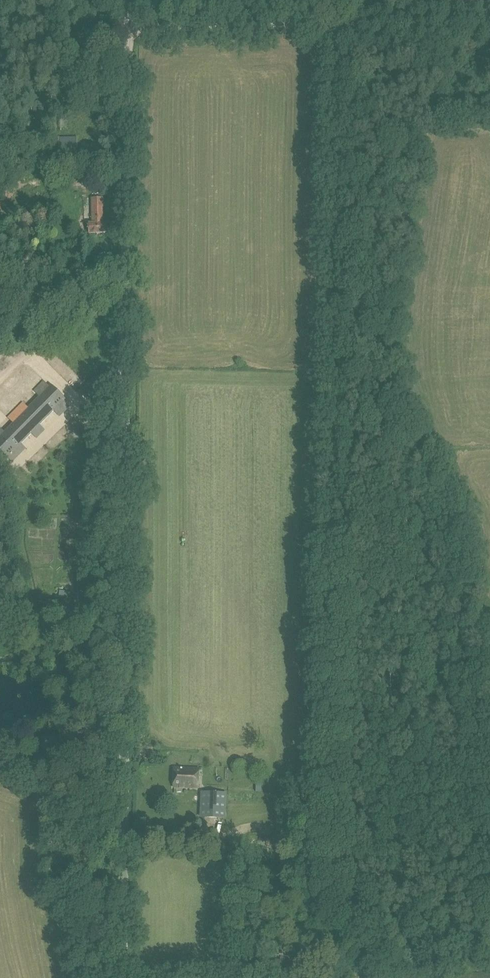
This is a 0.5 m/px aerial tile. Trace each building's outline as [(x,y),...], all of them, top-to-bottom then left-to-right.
[(93,223),(89,223),(89,233),(108,233),(108,223),(104,223),(103,198),(92,198),(93,223)] [(13,424),(4,433),(0,429),(0,451),(8,459),(9,459),(13,463),(21,455),(17,450),(32,434),(37,439),(45,431),(40,425),(54,411),(59,417),(69,407),(64,401),(65,399),(51,385),(49,387),(44,382),(34,392),(39,397),(28,409),(23,403),(8,418),(13,424)] [(174,767),(173,787),(198,788),(199,769),(174,767)] [(200,799),(200,808),(200,817),(208,817),(226,818),(227,791),(209,790),(201,790),(200,799)]
